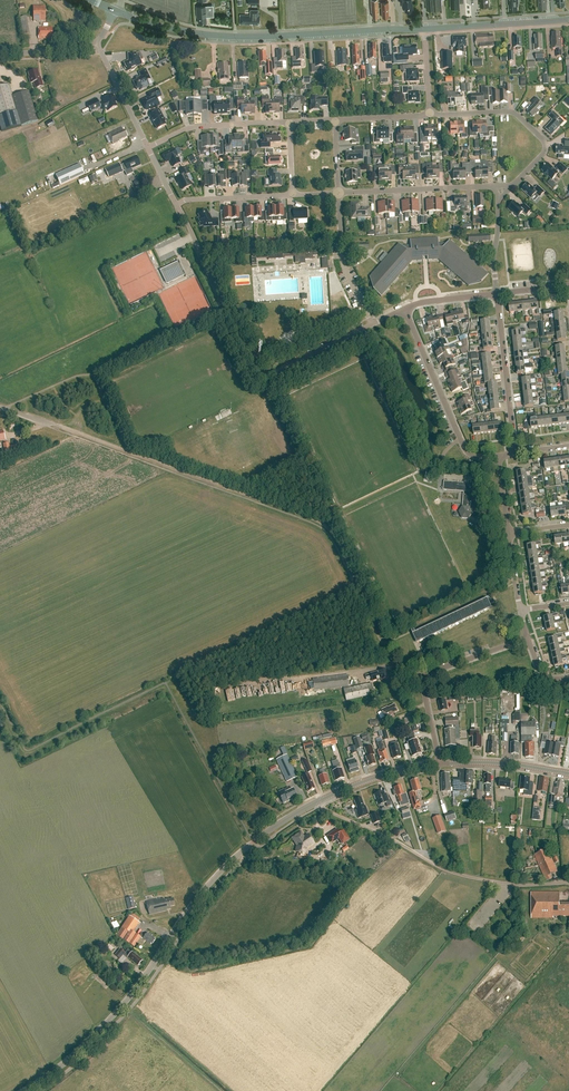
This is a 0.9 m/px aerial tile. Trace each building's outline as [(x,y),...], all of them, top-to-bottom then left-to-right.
[(405,12),(413,12),(413,4),(411,4),(411,0),(398,0),(402,0),(402,8),(405,8),(405,12)] [(433,0),(421,0),(425,0),(426,10),(427,10),(428,11),(430,10),(431,9),(434,9),(433,0)] [(434,9),(436,9),(437,10),(439,10),(440,9),(441,9),(441,0),(433,0),(434,9)] [(451,8),(460,8),(459,3),(459,0),(450,0),(451,8)] [(518,3),(517,0),(507,0),(507,3),(508,4),(508,10),(517,10),(516,3),(518,3)] [(546,8),(546,0),(538,0),(539,9),(546,8)] [(206,17),(207,17),(206,6),(196,7),(196,17),(198,17),(198,23),(206,23),(206,17)] [(33,23),(45,22),(45,7),(33,8),(33,23)] [(250,15),(240,15),(240,25),(250,25),(250,24),(252,24),(252,25),(258,25),(258,23),(259,23),(259,15),(258,15),(258,10),(250,10),(250,15)] [(21,36),(29,35),(26,18),(19,19),(21,36)] [(51,36),(53,36),(52,27),(45,28),(45,27),(38,27),(39,39),(51,39),(51,36)] [(557,57),(562,56),(562,48),(562,37),(560,38),(560,32),(553,33),(553,37),(552,37),(553,49),(556,48),(557,57)] [(490,33),(475,34),(476,46),(479,45),(479,48),(489,47),(494,46),(493,34),(490,34),(490,33)] [(534,50),(543,50),(542,35),(535,36),(535,42),(534,42),(534,50)] [(463,52),(463,47),(466,47),(466,38),(465,38),(465,36),(454,36),(454,47),(455,47),(455,52),(463,52)] [(513,38),(514,48),(517,48),(517,49),(518,50),(520,50),(521,49),(521,48),(522,48),(521,37),(513,38)] [(417,55),(416,45),(412,45),(412,46),(403,47),(403,55),(397,55),(397,62),(408,61),(408,56),(410,56),(410,55),(417,55)] [(391,56),(390,56),(389,51),(388,46),(383,46),(383,51),(382,51),(382,57),(383,57),(384,63),(391,63),(391,56)] [(353,47),(353,51),(352,51),(353,66),(360,66),(359,60),(361,60),(360,52),(358,52),(358,47),(353,47)] [(305,61),(304,50),(296,50),(296,58),(292,58),(293,68),(302,68),(301,61),(305,61)] [(337,67),(348,66),(347,50),(339,51),(339,52),(336,52),(337,67)] [(283,62),(286,62),(286,51),(277,52),(278,59),(274,59),(275,70),(283,69),(283,62)] [(311,65),(312,73),(317,73),(317,70),(321,70),(321,67),(325,67),(324,52),(321,53),(320,52),(319,51),(318,52),(317,52),(317,53),(314,53),(315,65),(311,65)] [(143,60),(140,52),(129,53),(130,60),(124,63),(125,65),(124,66),(124,67),(125,70),(126,70),(127,69),(128,71),(131,70),(131,71),(132,71),(135,69),(136,68),(135,68),(143,64),(141,61),(143,60)] [(443,53),(443,70),(450,70),(450,75),(453,75),(453,69),(453,53),(443,53)] [(248,70),(248,62),(238,63),(239,79),(249,78),(249,70),(248,70)] [(229,80),(229,68),(228,68),(228,64),(218,64),(218,72),(220,72),(220,80),(229,80)] [(418,81),(418,69),(411,70),(411,65),(402,66),(403,73),(406,73),(407,82),(418,81)] [(35,89),(44,87),(42,80),(41,80),(38,70),(36,70),(33,70),(33,72),(28,73),(29,77),(29,78),(30,84),(34,83),(35,89)] [(138,81),(137,81),(133,82),(134,85),(133,85),(135,88),(136,88),(137,90),(140,89),(140,90),(149,86),(147,81),(150,80),(145,70),(139,73),(141,77),(139,78),(138,81)] [(0,87),(0,124),(2,132),(21,126),(17,111),(13,96),(9,84),(0,87)] [(505,85),(505,87),(500,88),(501,103),(508,103),(508,93),(511,93),(511,85),(505,85)] [(484,104),(484,96),(489,96),(489,88),(489,86),(481,87),(482,94),(478,94),(478,105),(484,104)] [(420,103),(419,95),(419,91),(410,92),(410,87),(402,88),(403,94),(408,94),(409,103),(415,102),(415,103),(420,103)] [(494,88),(489,88),(489,96),(493,96),(493,104),(500,104),(500,91),(494,91),(494,88)] [(161,96),(158,89),(149,94),(151,98),(143,102),(143,103),(142,104),(144,106),(145,106),(147,110),(150,109),(151,109),(152,109),(160,105),(158,103),(162,101),(160,97),(161,96)] [(456,106),(456,94),(455,92),(448,93),(448,89),(444,89),(445,97),(448,97),(448,105),(451,105),(451,106),(454,106),(456,106)] [(29,92),(13,96),(17,111),(21,126),(37,122),(37,120),(29,92)] [(463,96),(461,96),(461,93),(456,94),(456,106),(458,106),(461,106),(461,104),(464,104),(463,96)] [(114,102),(115,100),(115,99),(113,95),(103,100),(104,103),(100,105),(97,99),(87,104),(91,113),(101,108),(102,110),(104,111),(107,109),(108,111),(117,107),(114,102)] [(289,97),(289,101),(290,111),(300,111),(300,105),(305,105),(305,97),(296,97),(294,97),(294,96),(289,97)] [(222,114),(221,102),(217,102),(216,97),(210,97),(210,106),(214,106),(214,115),(222,114)] [(273,113),(272,101),(269,101),(268,97),(262,97),(262,107),(266,107),(266,113),(273,113)] [(282,106),(282,97),(276,98),(276,101),(272,101),(273,113),(279,113),(279,106),(282,106)] [(310,97),(310,98),(311,110),(320,110),(320,105),(322,105),(322,106),(328,106),(328,97),(319,98),(319,97),(310,97)] [(536,114),(542,108),(538,104),(540,102),(536,97),(531,102),(534,105),(527,112),(533,117),(536,114)] [(248,114),(247,102),(243,102),(243,98),(237,98),(237,108),(241,108),(241,115),(248,114)] [(258,107),(257,99),(251,99),(251,102),(247,102),(248,114),(255,114),(254,107),(258,107)] [(229,102),(221,102),(222,114),(230,114),(230,109),(233,109),(233,100),(229,101),(229,102)] [(207,101),(194,102),(194,117),(194,116),(198,116),(198,115),(202,115),(201,110),(204,110),(204,109),(208,109),(207,101)] [(194,117),(194,102),(180,102),(180,110),(184,110),(184,111),(186,111),(187,115),(191,115),(191,116),(194,116),(194,117)] [(160,110),(150,115),(153,123),(154,122),(158,129),(166,125),(164,122),(166,121),(160,110)] [(552,135),(561,126),(557,122),(560,118),(554,112),(549,117),(553,121),(545,129),(552,135)] [(49,128),(55,125),(51,120),(46,123),(49,128)] [(486,121),(479,122),(480,133),(483,133),(483,137),(490,137),(489,127),(486,127),(486,121)] [(464,122),(457,123),(457,134),(461,134),(462,138),(468,138),(467,128),(464,128),(464,122)] [(480,133),(479,122),(472,122),(473,128),(469,128),(470,136),(473,136),(473,133),(480,133)] [(457,134),(457,123),(450,123),(450,129),(447,129),(448,139),(451,139),(451,134),(457,134)] [(431,138),(430,126),(424,126),(425,134),(420,134),(421,143),(428,143),(428,138),(431,138)] [(437,132),(437,126),(430,126),(431,138),(437,137),(437,140),(441,140),(440,132),(437,132)] [(407,139),(407,128),(404,128),(403,127),(400,128),(400,134),(397,134),(397,144),(403,144),(403,140),(407,139)] [(410,128),(407,128),(407,139),(411,139),(411,144),(418,143),(417,135),(414,135),(413,127),(410,127),(410,128)] [(115,132),(109,135),(113,144),(120,141),(120,140),(128,136),(125,130),(124,131),(123,128),(114,132),(115,132)] [(383,140),(383,128),(376,129),(377,134),(373,135),(373,143),(380,143),(380,140),(383,140)] [(389,128),(383,128),(383,140),(389,139),(389,142),(393,142),(392,134),(389,134),(389,128)] [(355,138),(354,130),(345,130),(345,141),(352,140),(352,144),(359,143),(359,138),(355,138)] [(270,143),(280,142),(281,142),(281,138),(280,138),(279,133),(274,134),(274,133),(268,133),(268,134),(263,134),(264,141),(261,141),(261,148),(270,148),(270,143)] [(237,153),(237,135),(233,135),(233,136),(229,136),(229,144),(225,144),(226,153),(232,153),(232,149),(237,149),(237,153)] [(249,143),(245,144),(244,136),(240,136),(240,135),(237,135),(237,153),(237,149),(242,149),(242,153),(249,152),(249,143)] [(210,148),(210,136),(201,137),(202,144),(198,145),(198,152),(200,152),(200,156),(204,156),(204,152),(206,152),(206,148),(210,148)] [(219,144),(218,136),(210,136),(210,148),(215,148),(215,151),(219,151),(219,156),(223,155),(223,143),(219,144)] [(566,139),(565,145),(557,145),(556,154),(559,154),(558,158),(564,159),(564,155),(568,156),(568,140),(566,139)] [(363,160),(363,153),(363,147),(354,148),(355,152),(346,152),(347,161),(363,160)] [(282,161),(282,159),(281,158),(281,156),(274,157),(273,149),(265,150),(265,154),(268,154),(269,157),(268,157),(269,165),(281,164),(281,162),(282,161)] [(174,150),(163,155),(167,162),(170,161),(174,167),(181,163),(177,157),(178,157),(174,150)] [(132,169),(141,165),(136,155),(124,161),(125,164),(121,166),(119,163),(105,170),(109,178),(125,171),(127,176),(134,173),(132,169)] [(482,178),(481,168),(481,164),(475,164),(475,161),(470,161),(470,163),(470,174),(475,174),(475,179),(482,178)] [(487,168),(481,168),(482,178),(488,178),(488,173),(492,173),(492,162),(487,162),(487,168)] [(459,179),(459,169),(459,165),(453,165),(453,163),(448,163),(448,172),(453,172),(453,179),(459,179)] [(470,174),(470,163),(462,164),(462,169),(459,169),(459,179),(466,179),(465,174),(470,174)] [(559,173),(558,173),(560,171),(563,174),(568,170),(561,163),(556,168),(558,170),(557,172),(548,163),(545,166),(544,167),(545,168),(542,171),(544,172),(543,173),(548,178),(549,177),(552,180),(559,173)] [(80,164),(56,175),(61,186),(84,175),(80,164)] [(433,178),(432,167),(429,167),(429,164),(422,165),(423,172),(426,172),(426,173),(427,179),(433,178)] [(438,167),(432,167),(433,178),(439,178),(439,172),(440,171),(443,171),(442,164),(438,164),(438,167)] [(409,180),(408,168),(408,165),(402,166),(398,166),(399,173),(402,173),(403,174),(403,180),(409,180)] [(412,168),(408,168),(409,180),(415,179),(415,173),(416,172),(419,172),(418,165),(412,165),(412,168)] [(378,167),(374,167),(375,174),(378,174),(379,175),(379,178),(379,181),(385,181),(385,169),(384,166),(378,166),(378,167)] [(391,169),(385,169),(385,181),(391,180),(391,174),(392,173),(395,173),(395,166),(391,166),(391,169)] [(191,186),(189,181),(189,180),(188,178),(187,177),(186,176),(190,174),(187,168),(181,172),(182,175),(176,179),(178,183),(179,183),(183,190),(191,186)] [(347,179),(347,183),(357,182),(357,178),(361,178),(360,173),(360,168),(353,168),(353,172),(347,172),(347,175),(347,179)] [(280,180),(280,175),(277,175),(277,170),(268,171),(268,175),(271,175),(271,179),(270,179),(270,181),(271,182),(269,182),(269,186),(267,186),(282,186),(282,180),(280,180)] [(240,188),(239,175),(235,175),(235,171),(228,171),(229,180),(232,180),(232,187),(240,186),(240,188)] [(239,175),(240,188),(247,187),(247,180),(250,180),(250,171),(243,171),(243,176),(239,176),(239,175)] [(216,188),(216,177),(216,176),(211,176),(211,172),(204,172),(205,181),(208,181),(209,188),(216,188)] [(220,177),(216,177),(216,188),(216,189),(223,188),(223,181),(226,181),(226,172),(219,172),(220,177)] [(95,175),(89,177),(92,184),(98,181),(95,175)] [(540,197),(545,192),(538,186),(535,190),(534,189),(528,183),(522,190),(531,199),(536,193),(540,197)] [(450,204),(450,212),(458,212),(458,207),(461,207),(460,196),(454,197),(454,203),(450,204)] [(466,196),(460,196),(461,207),(467,206),(467,212),(471,212),(471,204),(467,204),(466,196)] [(433,211),(433,205),(436,205),(436,199),(426,200),(427,212),(433,211)] [(442,199),(436,199),(436,205),(433,205),(433,211),(443,211),(442,199)] [(418,200),(411,201),(412,206),(409,207),(409,213),(419,212),(418,200)] [(412,206),(411,201),(402,201),(402,213),(409,213),(409,207),(412,206)] [(388,208),(387,202),(378,202),(378,214),(385,214),(385,208),(388,208)] [(398,209),(395,209),(394,202),(387,202),(388,208),(385,208),(385,214),(385,219),(387,219),(387,220),(389,220),(389,214),(395,213),(395,218),(399,218),(398,209)] [(512,205),(512,204),(508,209),(512,213),(512,212),(518,217),(523,212),(527,215),(531,211),(525,205),(522,208),(518,204),(518,205),(515,202),(512,205)] [(370,217),(370,209),(360,209),(360,203),(352,203),(352,218),(370,217)] [(276,221),(276,207),(269,207),(269,213),(266,213),(266,221),(272,221),(272,222),(276,221)] [(283,207),(276,207),(276,221),(283,221),(283,220),(287,220),(286,213),(283,213),(283,207)] [(254,218),(253,208),(246,208),(247,214),(244,214),(244,222),(246,222),(249,222),(249,223),(254,222),(254,218)] [(261,214),(260,208),(253,208),(254,218),(258,218),(258,221),(264,221),(264,214),(261,214)] [(294,220),(307,219),(307,208),(293,209),(293,212),(289,212),(289,222),(294,222),(294,220)] [(232,223),(232,219),(231,209),(224,209),(224,215),(221,215),(222,223),(232,223)] [(238,215),(238,209),(231,209),(232,219),(236,219),(236,222),(242,222),(242,215),(238,215)] [(203,225),(204,227),(206,226),(211,225),(211,227),(219,226),(218,219),(211,219),(211,218),(207,211),(203,213),(199,213),(200,214),(198,215),(200,218),(197,219),(201,226),(203,225)] [(539,216),(535,221),(540,226),(544,221),(539,216)] [(380,267),(371,278),(377,283),(373,287),(375,289),(373,290),(380,296),(411,260),(423,259),(423,257),(427,256),(427,259),(439,258),(450,268),(449,268),(457,276),(458,275),(469,285),(475,279),(479,282),(480,281),(482,282),(487,275),(449,241),(446,244),(441,244),(438,244),(438,239),(410,241),(410,246),(407,246),(403,247),(400,245),(390,256),(389,255),(382,263),(383,264),(381,266),(380,267)] [(300,261),(313,260),(313,257),(318,256),(317,253),(313,253),(313,252),(251,257),(252,266),(257,266),(256,259),(268,258),(268,260),(284,259),(284,257),(295,256),(295,263),(300,263),(300,261)] [(186,277),(178,261),(178,262),(163,269),(168,279),(183,272),(185,277),(186,277)] [(537,301),(530,302),(531,310),(532,310),(536,309),(537,314),(540,314),(539,309),(538,309),(537,301)] [(524,311),(523,302),(516,303),(517,311),(518,311),(522,311),(523,315),(526,315),(525,310),(524,311)] [(531,310),(530,302),(523,302),(524,311),(525,310),(529,310),(530,315),(533,314),(532,310),(531,310)] [(517,311),(516,303),(509,304),(510,312),(515,312),(516,316),(518,316),(519,316),(518,311),(517,311)] [(458,309),(456,310),(459,321),(462,320),(463,324),(469,323),(467,317),(464,317),(462,310),(458,311),(458,309)] [(455,322),(459,321),(456,310),(454,310),(454,311),(450,312),(451,316),(453,326),(456,325),(455,322)] [(551,322),(555,321),(555,320),(564,319),(563,312),(554,313),(555,318),(550,319),(551,322)] [(453,326),(451,316),(448,317),(447,313),(444,314),(445,315),(442,315),(444,325),(447,324),(447,327),(453,326)] [(435,330),(435,327),(435,326),(434,320),(433,315),(430,316),(431,317),(426,318),(428,324),(424,325),(425,333),(432,331),(435,330)] [(444,325),(442,315),(439,316),(439,315),(436,316),(437,319),(434,320),(435,326),(435,327),(435,330),(444,328),(444,325)] [(564,319),(555,320),(555,321),(551,322),(551,326),(552,328),(556,328),(556,327),(565,326),(564,319)] [(477,330),(482,330),(481,328),(490,328),(489,320),(480,321),(481,327),(476,328),(477,330)] [(565,333),(565,326),(556,327),(556,328),(552,328),(551,329),(551,333),(546,333),(546,336),(557,335),(557,334),(565,333)] [(491,335),(490,328),(481,328),(482,330),(482,334),(477,335),(477,337),(482,337),(482,336),(491,335)] [(512,332),(513,339),(521,338),(521,337),(521,332),(525,332),(525,329),(520,330),(520,331),(512,332)] [(566,340),(565,333),(557,334),(557,335),(557,339),(553,340),(553,342),(558,342),(558,341),(566,340)] [(492,342),(491,335),(482,336),(482,337),(483,341),(478,342),(478,344),(483,344),(483,343),(492,342)] [(526,336),(521,337),(521,338),(513,339),(513,346),(522,345),(522,344),(522,339),(526,339),(526,336)] [(434,353),(435,353),(445,349),(445,348),(443,345),(447,344),(444,338),(438,341),(440,344),(433,347),(434,351),(433,351),(434,353)] [(492,349),(492,342),(483,343),(483,344),(484,348),(479,349),(479,351),(484,351),(484,350),(492,349)] [(526,343),(522,344),(522,345),(513,346),(514,353),(523,352),(523,350),(523,346),(527,346),(526,343)] [(469,351),(468,345),(460,349),(462,354),(469,351)] [(552,356),(556,355),(556,353),(565,352),(564,346),(555,347),(556,352),(551,353),(552,356)] [(448,347),(445,348),(445,349),(435,353),(437,356),(436,357),(437,359),(447,354),(446,351),(449,349),(448,347)] [(527,350),(523,350),(523,352),(514,353),(515,360),(524,359),(524,357),(523,353),(528,353),(527,350)] [(566,359),(565,352),(556,353),(556,355),(557,359),(552,360),(552,363),(557,362),(557,360),(566,359)] [(449,357),(447,354),(437,359),(437,361),(438,360),(440,364),(443,363),(453,358),(452,356),(449,357)] [(491,362),(490,355),(482,355),(482,361),(478,362),(478,361),(472,362),(473,365),(478,364),(483,364),(483,362),(491,362)] [(528,357),(524,357),(524,359),(515,360),(516,367),(525,366),(524,364),(524,360),(528,359),(528,357)] [(456,364),(453,358),(443,363),(444,366),(441,367),(442,370),(444,369),(445,372),(451,370),(450,367),(456,364)] [(566,366),(566,359),(557,360),(557,362),(557,366),(553,367),(553,370),(558,369),(558,367),(566,366)] [(492,369),(491,362),(483,362),(483,364),(483,368),(478,369),(479,371),(483,371),(483,369),(492,369)] [(532,363),(529,364),(524,364),(525,366),(516,367),(517,374),(525,373),(525,368),(526,368),(526,369),(533,368),(532,363)] [(567,374),(566,366),(558,367),(558,369),(558,373),(554,374),(554,377),(559,376),(559,375),(561,375),(561,374),(567,374)] [(479,376),(479,378),(484,378),(484,376),(493,375),(492,369),(483,369),(483,371),(484,375),(479,376)] [(452,373),(451,370),(445,372),(446,375),(445,376),(446,378),(449,377),(450,379),(460,375),(458,370),(452,373)] [(567,374),(561,374),(561,375),(562,380),(557,381),(558,383),(562,383),(562,381),(568,381),(568,373),(567,374)] [(462,378),(460,375),(450,379),(447,381),(449,385),(448,385),(449,387),(459,383),(458,379),(462,378)] [(480,385),(485,385),(485,384),(488,383),(494,382),(493,375),(484,376),(484,378),(485,382),(480,383),(477,383),(477,385),(480,385)] [(522,379),(523,386),(531,385),(531,384),(531,380),(535,379),(535,377),(530,377),(530,378),(528,378),(522,379)] [(562,381),(562,383),(563,387),(558,388),(558,390),(563,390),(563,388),(568,388),(568,381),(562,381)] [(460,384),(459,383),(449,387),(450,389),(451,389),(452,392),(459,389),(460,392),(468,389),(465,382),(460,384)] [(497,382),(494,382),(488,383),(488,389),(484,389),(484,392),(489,392),(489,390),(497,389),(497,382)] [(536,383),(531,384),(531,385),(523,386),(524,393),(532,392),(532,391),(532,386),(536,386),(536,383)] [(563,388),(563,390),(563,394),(559,395),(559,397),(564,397),(564,395),(568,395),(568,388),(563,388)] [(498,396),(497,389),(489,390),(489,392),(489,396),(484,396),(485,399),(490,399),(489,397),(498,396)] [(536,390),(532,391),(532,392),(524,393),(524,400),(533,399),(533,398),(532,393),(537,393),(536,390)] [(458,409),(459,409),(469,405),(469,404),(468,401),(471,400),(469,394),(462,397),(464,400),(457,403),(458,407),(458,409)] [(564,395),(564,397),(564,401),(560,402),(560,404),(565,404),(565,403),(568,402),(568,395),(564,395)] [(499,403),(498,396),(489,397),(490,399),(485,399),(485,403),(485,406),(490,405),(490,404),(499,403)] [(533,400),(538,400),(537,397),(533,398),(533,399),(524,400),(525,407),(534,406),(533,400)] [(470,407),(474,405),(472,403),(469,404),(469,405),(459,409),(461,413),(460,413),(461,415),(472,410),(470,407)] [(500,410),(499,403),(490,404),(490,405),(491,409),(486,410),(487,413),(491,412),(491,411),(500,410)] [(565,415),(564,415),(560,415),(559,411),(556,411),(557,415),(558,415),(559,425),(566,424),(565,415)] [(558,415),(557,415),(553,416),(552,412),(549,412),(550,417),(551,416),(552,425),(559,425),(558,415)] [(544,417),(543,417),(539,418),(539,413),(535,414),(536,418),(537,418),(538,427),(545,426),(544,417)] [(551,416),(550,417),(546,417),(545,413),(542,413),(543,417),(544,417),(545,426),(552,425),(551,416)] [(536,418),(535,414),(528,415),(529,423),(530,423),(531,428),(538,427),(537,418),(536,418)] [(495,423),(495,418),(492,419),(493,423),(494,423),(495,432),(502,431),(501,422),(495,423)] [(494,423),(493,423),(488,424),(488,419),(485,420),(485,424),(487,424),(488,433),(495,432),(494,423)] [(487,424),(485,424),(481,425),(481,420),(478,420),(479,425),(480,425),(481,433),(488,433),(487,424)] [(480,425),(479,425),(474,426),(474,421),(471,421),(472,427),(473,426),(474,434),(481,433),(480,425)] [(561,472),(560,467),(559,467),(558,458),(551,459),(552,468),(553,468),(557,467),(558,472),(561,472)] [(568,471),(567,466),(566,466),(565,458),(558,458),(559,467),(560,467),(564,466),(565,471),(568,471)] [(554,473),(553,468),(552,468),(551,459),(544,460),(545,469),(551,468),(551,473),(554,473)] [(517,472),(518,479),(527,478),(526,473),(531,472),(531,469),(525,470),(525,471),(517,472)] [(532,477),(527,478),(518,479),(519,486),(527,485),(527,480),(532,479),(532,477)] [(479,510),(476,504),(476,503),(476,502),(476,500),(478,480),(471,479),(471,484),(444,481),(443,490),(464,492),(463,506),(459,512),(462,518),(468,519),(471,516),(475,519),(477,517),(474,512),(479,510)] [(533,484),(527,485),(519,486),(520,493),(529,492),(528,487),(533,486),(533,484)] [(533,491),(529,492),(520,493),(521,500),(530,499),(529,498),(529,494),(534,493),(533,491)] [(534,498),(529,498),(530,499),(521,500),(522,507),(530,506),(530,501),(535,500),(534,498)] [(558,508),(559,516),(566,515),(565,511),(567,511),(567,509),(568,509),(568,503),(565,503),(565,502),(562,502),(563,507),(558,508)] [(558,508),(558,503),(555,503),(556,508),(550,509),(551,517),(559,516),(558,508)] [(531,508),(536,508),(536,505),(530,506),(522,507),(522,515),(523,515),(523,516),(526,516),(526,514),(532,514),(531,508)] [(563,544),(561,535),(554,536),(555,545),(561,544),(562,549),(564,549),(564,544),(563,544)] [(527,545),(528,552),(536,551),(536,550),(536,545),(541,544),(540,542),(535,543),(535,544),(527,545)] [(541,549),(536,550),(536,551),(528,552),(529,559),(537,558),(537,557),(537,552),(542,551),(541,549)] [(542,556),(537,557),(537,558),(529,559),(530,566),(538,565),(538,564),(537,559),(543,558),(542,556)] [(543,563),(538,564),(538,565),(530,566),(531,573),(539,572),(539,571),(539,566),(544,566),(543,563)] [(544,570),(539,571),(539,572),(531,573),(532,580),(541,579),(541,578),(540,573),(545,573),(544,570)] [(546,577),(541,578),(541,579),(532,580),(534,587),(542,586),(541,585),(541,580),(546,580),(546,577)] [(567,585),(562,586),(562,581),(559,581),(560,586),(561,586),(562,594),(568,594),(568,591),(568,585),(567,585)] [(547,584),(541,585),(542,586),(534,587),(535,594),(535,596),(538,595),(538,594),(543,593),(542,587),(547,586),(547,584)] [(420,642),(491,608),(490,605),(495,602),(494,600),(492,596),(416,633),(415,630),(414,629),(412,631),(412,633),(416,641),(417,643),(420,642)] [(544,618),(545,625),(554,623),(554,621),(553,617),(558,616),(557,613),(552,614),(552,616),(544,618)] [(554,624),(559,623),(558,620),(554,621),(554,623),(545,625),(547,632),(555,630),(554,624)] [(549,639),(550,646),(559,645),(558,643),(557,639),(562,638),(562,635),(557,636),(557,638),(549,639)] [(563,642),(558,643),(559,645),(550,646),(552,653),(560,651),(560,650),(559,646),(564,645),(563,642)] [(565,649),(560,650),(560,651),(552,653),(553,660),(561,658),(561,657),(560,653),(565,652),(565,649)] [(562,659),(567,658),(566,656),(561,657),(561,658),(553,660),(555,667),(556,668),(558,668),(558,666),(563,665),(562,659)] [(388,678),(385,669),(378,671),(378,672),(369,674),(370,674),(364,676),(365,680),(371,678),(371,681),(380,679),(381,680),(388,678)] [(325,689),(343,687),(346,701),(370,696),(369,691),(373,690),(372,684),(367,685),(367,684),(349,689),(347,675),(312,679),(308,680),(308,679),(303,679),(305,696),(318,695),(318,694),(325,693),(325,689)] [(441,711),(448,710),(446,700),(439,701),(441,711)] [(391,715),(397,712),(394,705),(387,708),(387,707),(381,710),(385,719),(391,716),(391,715)] [(456,740),(460,740),(459,717),(446,718),(446,726),(447,726),(447,729),(445,729),(446,746),(456,746),(456,740)] [(510,720),(501,720),(501,728),(507,728),(507,724),(510,724),(510,720)] [(536,723),(522,723),(522,743),(525,743),(533,743),(532,736),(536,736),(536,723)] [(480,736),(479,731),(475,731),(475,728),(471,728),(471,731),(470,731),(471,736),(473,736),(473,748),(482,748),(481,736),(480,736)] [(413,757),(417,755),(418,756),(420,755),(420,754),(421,754),(419,748),(420,747),(419,745),(418,745),(417,741),(416,741),(413,732),(406,734),(409,742),(407,742),(409,750),(410,749),(413,757)] [(552,756),(554,744),(550,743),(551,741),(547,740),(548,736),(543,735),(542,743),(546,744),(544,754),(548,755),(549,757),(551,755),(552,756)] [(518,755),(519,743),(517,743),(517,736),(511,736),(511,754),(518,755)] [(355,739),(358,749),(363,748),(360,737),(355,739)] [(496,755),(497,743),(494,743),(495,737),(490,737),(489,743),(488,754),(496,755)] [(561,746),(565,747),(566,739),(562,739),(561,742),(558,742),(557,744),(554,744),(552,756),(553,757),(555,756),(559,757),(561,746)] [(377,750),(381,762),(385,761),(385,762),(388,761),(387,760),(388,760),(385,749),(382,741),(377,743),(379,750),(377,750)] [(391,747),(390,747),(393,759),(401,757),(397,741),(390,743),(391,747)] [(305,750),(313,748),(312,742),(303,745),(305,750)] [(534,743),(533,743),(525,743),(526,758),(534,758),(534,753),(534,743)] [(369,766),(376,764),(373,755),(371,755),(369,749),(365,750),(367,756),(366,757),(369,766)] [(286,782),(296,777),(286,755),(284,756),(276,760),(286,782)] [(355,758),(347,761),(348,764),(347,764),(350,773),(359,771),(355,758)] [(302,762),(307,773),(312,771),(307,759),(302,762)] [(335,771),(333,771),(336,781),(337,781),(339,781),(340,780),(344,778),(341,768),(340,769),(339,764),(333,766),(335,771)] [(319,776),(322,785),(323,785),(324,785),(324,784),(327,784),(328,784),(328,783),(329,783),(326,774),(325,774),(324,769),(319,770),(321,776),(319,776)] [(473,785),(474,772),(459,771),(458,773),(460,773),(460,779),(454,778),(453,792),(467,793),(468,785),(473,785)] [(315,790),(308,774),(302,777),(305,783),(303,784),(307,793),(315,790)] [(442,792),(451,792),(451,783),(450,783),(449,774),(442,774),(442,783),(442,792)] [(529,786),(530,778),(521,777),(520,790),(524,790),(523,795),(532,796),(533,787),(529,786)] [(547,792),(549,781),(546,780),(547,779),(545,779),(546,778),(543,778),(542,778),(541,783),(540,782),(539,791),(547,792)] [(420,789),(421,789),(421,786),(420,787),(418,779),(410,782),(414,793),(409,794),(414,809),(419,807),(415,792),(421,790),(420,789)] [(511,783),(512,781),(503,780),(504,779),(501,779),(501,780),(500,780),(499,787),(511,788),(510,790),(514,791),(515,784),(511,783)] [(558,783),(556,782),(554,794),(555,794),(555,795),(550,795),(548,806),(550,806),(549,809),(553,809),(554,807),(555,797),(562,798),(564,788),(564,784),(563,784),(563,781),(558,780),(558,783)] [(401,785),(394,788),(395,790),(393,791),(394,796),(396,795),(399,803),(403,802),(404,804),(409,803),(406,794),(404,794),(401,785)] [(289,791),(287,788),(278,793),(280,797),(279,798),(282,804),(291,799),(290,798),(295,796),(292,790),(289,791)] [(383,804),(386,803),(387,807),(393,805),(391,801),(389,802),(387,794),(384,795),(382,791),(374,794),(378,806),(379,805),(380,806),(381,806),(383,806),(383,805),(383,804)] [(360,818),(369,815),(366,806),(364,806),(361,798),(354,800),(358,809),(356,810),(360,818)] [(540,820),(542,808),(534,807),(532,819),(540,820)] [(444,814),(447,822),(456,819),(454,812),(444,814)] [(377,813),(371,815),(374,824),(380,821),(377,813)] [(441,816),(432,819),(438,834),(446,831),(441,816)] [(349,840),(343,831),(340,833),(337,830),(328,836),(332,843),(339,838),(343,844),(349,840)] [(303,839),(301,835),(300,835),(300,834),(299,834),(298,835),(292,839),(297,846),(296,853),(305,854),(306,848),(313,843),(308,836),(303,839)] [(534,855),(546,882),(552,879),(550,875),(557,871),(552,859),(549,860),(545,850),(534,855)] [(560,903),(560,892),(531,892),(532,918),(558,918),(558,916),(568,916),(568,904),(560,903)] [(133,897),(126,899),(129,910),(136,908),(133,897)] [(165,911),(165,909),(169,908),(169,907),(174,906),(172,900),(167,901),(167,900),(163,901),(162,899),(159,900),(159,899),(145,902),(148,915),(165,911)] [(153,945),(155,941),(154,940),(155,938),(152,936),(149,933),(148,934),(147,933),(144,937),(141,934),(139,937),(133,933),(139,924),(138,923),(140,920),(134,916),(130,917),(127,921),(120,932),(117,936),(134,948),(141,938),(150,945),(151,944),(153,945)] [(115,949),(109,944),(106,948),(112,952),(115,949)] [(131,952),(128,950),(125,953),(120,949),(115,955),(120,960),(123,956),(127,959),(128,958),(137,966),(142,960),(131,952)]
